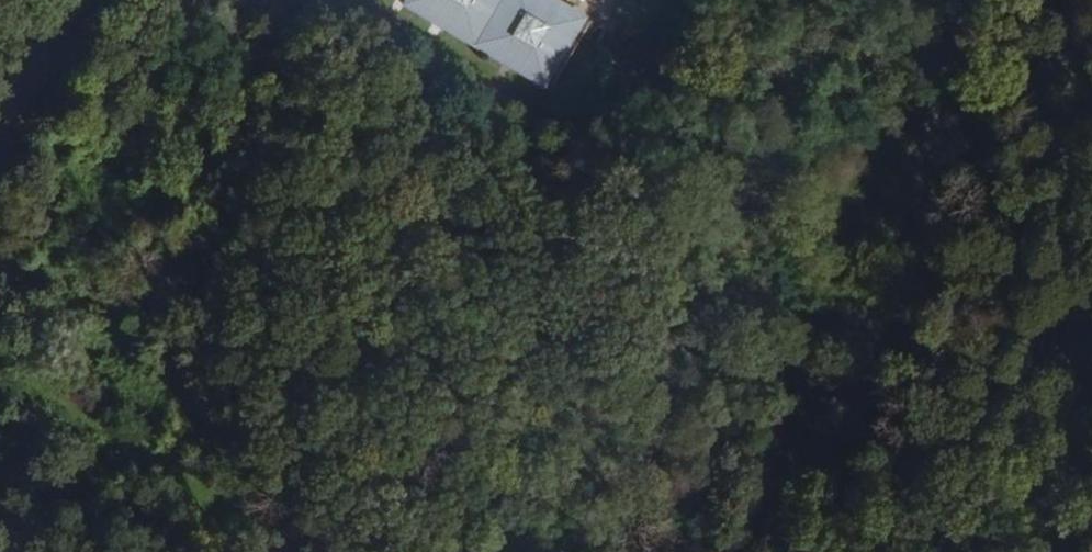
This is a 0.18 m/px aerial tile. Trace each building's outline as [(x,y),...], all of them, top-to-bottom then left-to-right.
[(293,1),(291,0),(251,0),(281,20),(293,1)] [(403,5),(540,87),(581,19),(550,0),(406,0),(403,5)]
